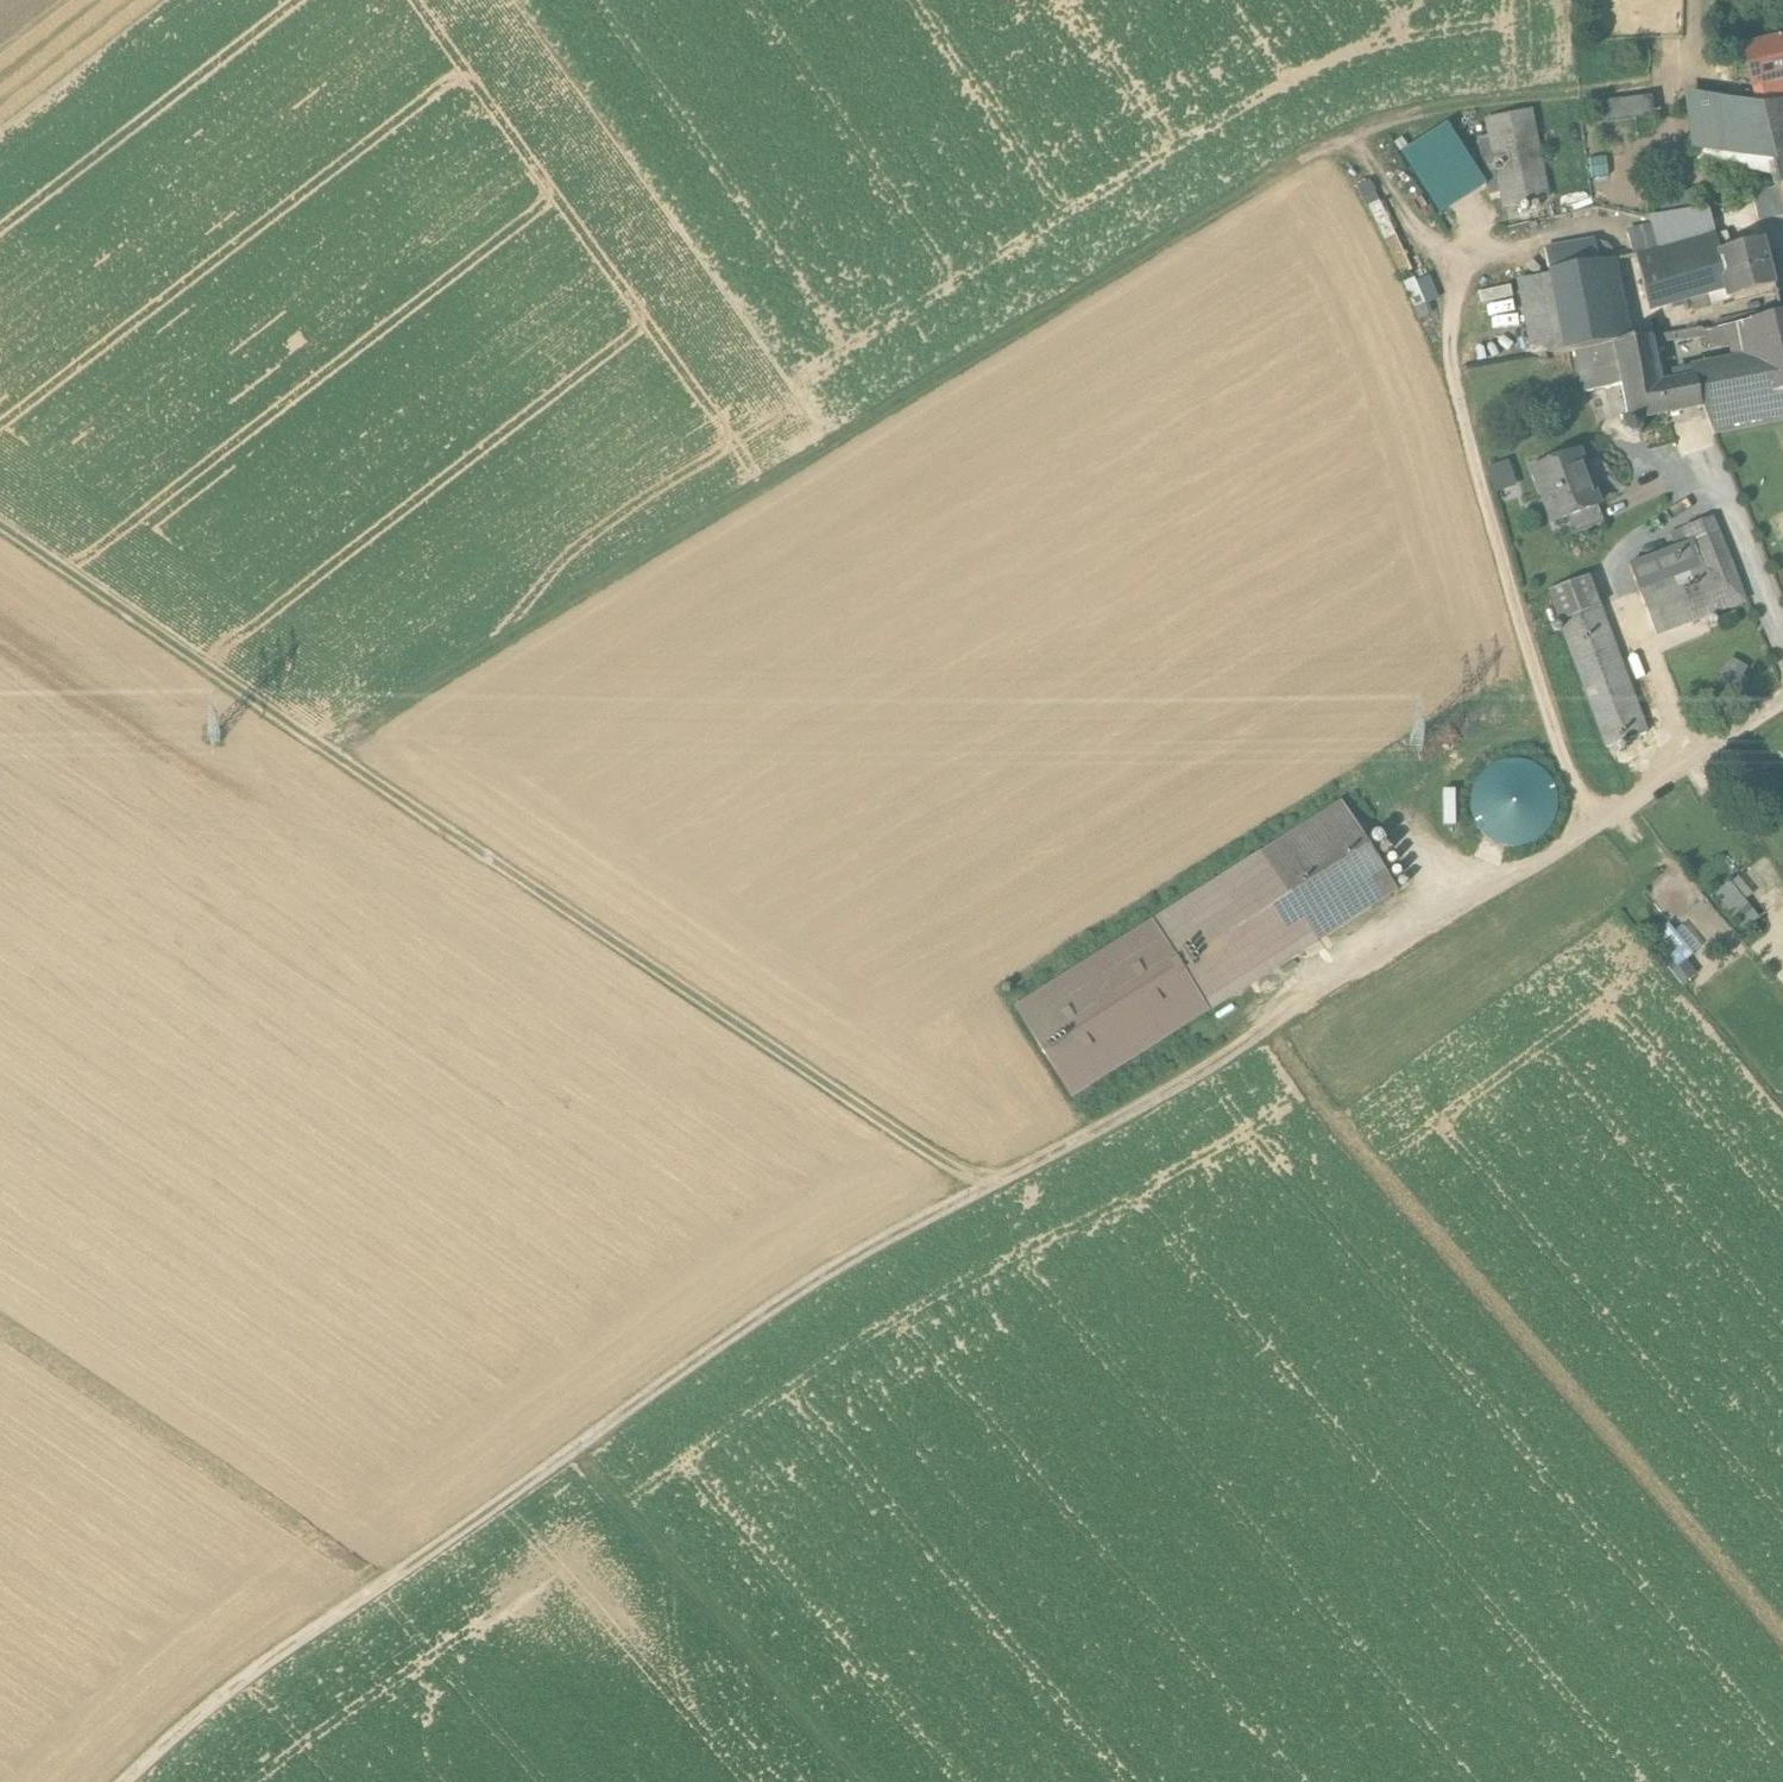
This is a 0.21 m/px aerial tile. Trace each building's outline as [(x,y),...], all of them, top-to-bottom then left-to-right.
[(1745,48),(1754,86),(1782,80),(1782,39),(1745,48)] [(1759,106),(1726,100),(1687,94),(1692,149),(1774,164),(1779,187),(1782,205),(1782,101),(1759,106)] [(1652,116),(1652,97),(1593,99),(1593,118),(1652,116)] [(1531,112),(1486,121),(1504,208),(1549,199),(1531,112)] [(1447,121),(1399,148),(1437,213),(1484,185),(1447,121)] [(1751,194),(1757,221),(1782,215),(1782,205),(1779,187),(1751,194)] [(1760,241),(1717,252),(1725,282),(1729,299),(1773,287),(1760,241)] [(1593,242),(1546,251),(1564,351),(1575,349),(1617,341),(1605,280),(1615,278),(1612,260),(1597,263),(1593,242)] [(1674,244),(1637,252),(1647,301),(1725,282),(1717,252),(1679,262),(1674,244)] [(1701,408),(1782,392),(1782,312),(1753,320),(1759,360),(1693,372),(1694,378),(1663,384),(1653,336),(1617,341),(1623,383),(1630,419),(1627,422),(1627,427),(1628,432),(1632,435),(1637,435),(1641,434),(1644,430),(1645,425),(1643,421),(1701,408)] [(1617,341),(1575,349),(1583,390),(1623,383),(1617,341)] [(1577,453),(1534,469),(1554,521),(1567,517),(1597,506),(1577,453)] [(1489,464),(1493,490),(1516,487),(1512,460),(1489,464)] [(1597,506),(1567,517),(1573,534),(1603,523),(1597,506)] [(1632,563),(1659,636),(1751,602),(1720,517),(1685,529),(1690,542),(1632,563)] [(1647,733),(1591,578),(1551,593),(1607,747),(1647,733)] [(1480,816),(1489,831),(1514,844),(1532,843),(1547,835),(1559,822),(1564,806),(1563,788),(1555,773),(1541,762),(1524,757),(1507,759),(1492,768),(1481,782),(1477,799),(1480,816)] [(1351,799),(1161,920),(1217,1008),(1265,978),(1301,955),(1407,888),(1351,799)] [(1737,877),(1713,897),(1742,932),(1759,920),(1745,899),(1752,895),(1737,877)] [(1681,983),(1697,972),(1686,957),(1700,947),(1678,918),(1655,936),(1672,958),(1666,963),(1681,983)] [(1217,1008),(1161,920),(1021,1007),(1077,1096),(1217,1008)]
